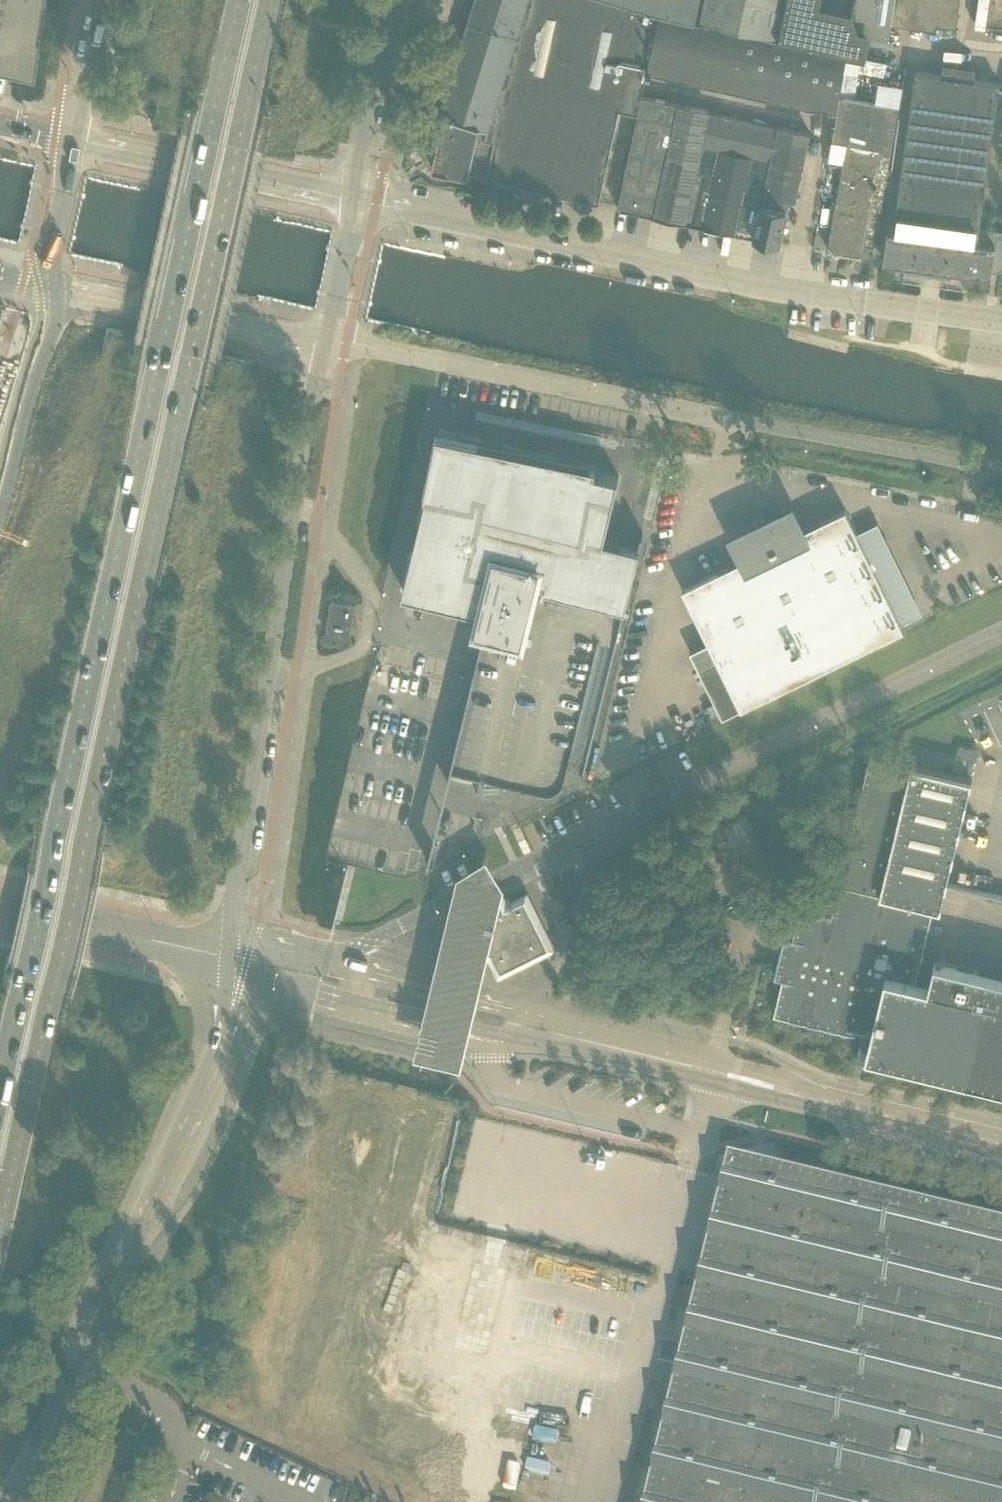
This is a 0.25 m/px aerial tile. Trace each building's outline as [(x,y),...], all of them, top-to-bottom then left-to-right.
[(34,80),(45,0),(0,0),(0,73),(34,80)] [(647,74),(660,12),(621,0),(475,0),(469,20),(516,35),(487,128),(456,117),(449,139),(475,145),(468,176),(469,176),(469,174),(598,203),(618,109),(638,113),(642,96),(647,74)] [(660,12),(700,21),(705,0),(621,0),(660,12)] [(700,21),(778,39),(786,0),(705,0),(700,21)] [(781,24),(830,34),(836,35),(837,27),(834,13),(833,11),(816,7),(817,0),(786,0),(781,24)] [(851,16),(856,32),(889,37),(891,24),(894,1),(894,0),(855,0),(851,16)] [(905,2),(894,1),(891,24),(902,26),(905,2)] [(917,4),(905,2),(902,26),(913,28),(917,4)] [(928,6),(917,4),(913,28),(925,29),(928,6)] [(939,4),(939,7),(938,15),(957,17),(958,6),(939,4)] [(939,7),(928,6),(925,29),(936,31),(936,25),(938,15),(939,7)] [(652,73),(836,112),(840,95),(847,54),(778,39),(700,21),(660,12),(647,74),(651,75),(652,73)] [(957,17),(938,15),(936,25),(956,28),(957,17)] [(432,167),(468,176),(475,145),(449,139),(456,117),(487,128),(516,35),(469,20),(433,137),(439,139),(432,167)] [(990,275),(991,267),(994,245),(977,243),(979,227),(999,83),(916,71),(894,230),(888,229),(883,261),(990,275)] [(840,95),(836,112),(831,140),(847,143),(828,250),(860,256),(860,257),(871,259),(899,105),(840,95)] [(678,104),(642,96),(638,113),(618,207),(654,215),(678,104)] [(709,110),(678,104),(654,215),(739,234),(760,124),(709,113),(709,110)] [(778,128),(760,124),(739,234),(779,243),(784,224),(786,224),(786,221),(784,221),(789,200),(794,201),(809,133),(778,126),(778,128)] [(991,267),(1001,269),(1001,234),(996,233),(997,229),(979,227),(977,243),(994,245),(991,267)] [(442,433),(427,494),(403,591),(447,601),(445,609),(457,612),(459,604),(481,609),(477,625),(485,627),(470,689),(451,767),(545,789),(547,790),(550,790),(553,789),(554,789),(557,787),(559,786),(561,784),(562,783),(563,782),(564,781),(566,778),(566,776),(568,766),(601,635),(617,639),(643,532),(642,532),(639,545),(604,536),(619,476),(442,433)] [(904,629),(857,532),(846,509),(803,530),(792,508),(733,537),(743,559),(683,588),(709,642),(691,651),(723,718),(741,708),(904,629)] [(351,636),(356,604),(331,601),(326,632),(351,636)] [(957,756),(977,761),(979,751),(960,746),(957,756)] [(774,1015),(854,1034),(855,1034),(857,1028),(864,1030),(857,1060),(986,1091),(988,1083),(1001,1087),(1001,976),(935,959),(929,985),(916,982),(934,908),(941,910),(972,780),(901,763),(870,755),(870,756),(872,757),(834,915),(800,907),(791,944),(796,945),(794,952),(789,951),(780,961),(779,965),(790,968),(788,979),(783,978),(774,1015)] [(487,944),(501,972),(549,947),(525,899),(498,912),(499,914),(492,918),(487,908),(465,919),(476,941),(486,936),(489,943),(487,944)] [(567,916),(557,921),(561,930),(571,925),(567,916)] [(768,1170),(750,1166),(730,1161),(648,1501),(1001,1501),(1001,1227),(768,1170)] [(251,1445),(250,1447),(254,1449),(249,1463),(293,1479),(299,1463),(251,1445)]
